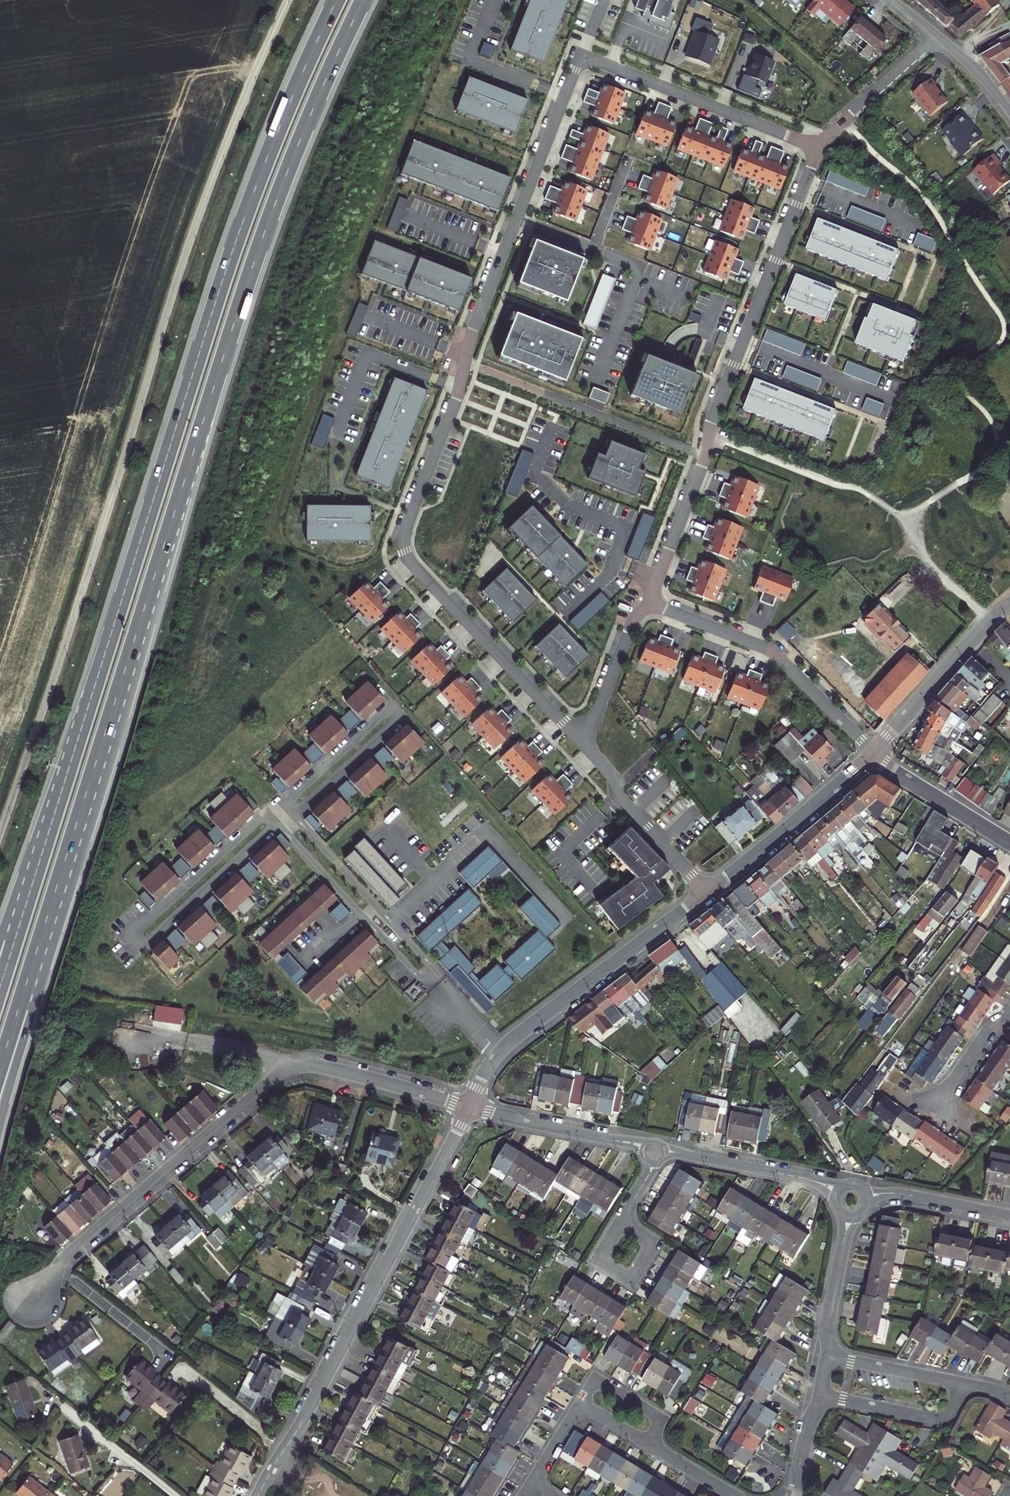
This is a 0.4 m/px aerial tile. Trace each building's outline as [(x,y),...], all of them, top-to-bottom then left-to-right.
[(510,50),(516,53),(524,56),(529,58),(537,61),(543,64),(560,21),(563,13),(565,9),(568,1),(568,0),(530,0),(527,7),(510,50)] [(636,6),(645,9),(647,6),(651,8),(654,9),(654,10),(670,16),(675,3),(668,0),(638,0),(636,6)] [(843,24),(858,7),(850,0),(815,0),(809,7),(816,13),(822,6),(843,24)] [(937,0),(918,0),(939,18),(948,10),(937,0)] [(978,3),(958,19),(954,15),(946,24),(950,28),(959,36),(999,3),(996,0),(976,0),(978,3)] [(946,24),(954,15),(948,10),(939,18),(943,22),(946,24)] [(865,13),(845,37),(853,44),(862,34),(871,42),(863,52),(871,59),(890,37),(875,25),(875,26),(873,24),(870,22),(872,20),(865,13)] [(1001,63),(1009,58),(1009,32),(1009,30),(988,42),(991,47),(979,54),(999,80),(1001,83),(1009,77),(1009,75),(1001,63)] [(690,47),(686,57),(708,65),(717,39),(695,31),(692,42),(693,42),(693,44),(692,47),(690,47)] [(484,44),(479,55),(491,60),(495,48),(484,44)] [(774,61),(754,53),(751,62),(752,62),(749,70),(747,76),(743,75),(738,90),(757,97),(760,90),(754,88),(757,80),(766,83),(774,61)] [(913,93),(931,115),(948,101),(940,90),(935,85),(937,84),(931,77),(913,93)] [(1007,90),(1009,88),(1009,77),(1001,83),(1004,87),(1007,90)] [(463,92),(455,111),(458,112),(465,115),(504,130),(512,133),(515,134),(522,115),(525,107),(528,101),(468,78),(466,84),(463,92)] [(614,124),(626,93),(604,84),(601,91),(600,93),(589,89),(584,102),(595,106),(593,113),(592,116),(614,124)] [(644,111),(635,133),(667,146),(676,123),(671,121),(667,119),(671,108),(658,103),(654,114),(649,113),(644,111)] [(952,140),(963,154),(983,138),(974,128),(973,128),(971,126),(968,122),(970,121),(963,112),(944,127),(953,138),(952,140)] [(677,149),(724,167),(732,146),(726,143),(723,142),(727,130),(721,128),(716,139),(711,138),(708,136),(712,124),(699,119),(695,131),(690,129),(686,127),(677,149)] [(573,168),(571,173),(593,181),(611,134),(590,126),(587,132),(586,135),(574,131),(572,137),(583,142),(581,147),(580,151),(568,146),(563,159),(575,163),(573,168)] [(455,194),(496,210),(508,179),(467,163),(459,160),(457,159),(449,156),(423,146),(416,143),(412,141),(400,173),(403,174),(411,177),(437,187),(445,190),(447,191),(455,194)] [(733,171),(780,189),(788,167),(783,165),(779,164),(783,152),(781,151),(770,147),(766,159),(762,157),(757,155),(762,144),(755,141),(751,153),(746,151),(742,149),(733,171)] [(994,153),(974,170),(993,194),(1009,180),(1009,178),(1002,169),(999,165),(1002,163),(994,153)] [(643,201),(665,210),(677,178),(656,170),(654,175),(652,179),(643,176),(638,189),(647,192),(645,196),(643,201)] [(826,182),(867,198),(872,186),(831,170),(826,182)] [(555,214),(576,222),(589,191),(567,182),(565,188),(563,191),(552,187),(546,200),(558,204),(556,209),(555,214)] [(408,199),(400,196),(387,227),(396,230),(408,199)] [(754,208),(732,200),(720,231),(741,240),(743,235),(745,230),(754,234),(759,221),(750,218),(752,213),(754,208)] [(852,206),(847,219),(882,233),(887,220),(852,206)] [(628,242),(649,251),(661,219),(640,211),(638,215),(636,220),(627,217),(622,229),(631,233),(630,237),(628,242)] [(900,252),(819,220),(812,239),(809,246),(807,250),(828,259),(866,274),(888,282),(889,278),(892,270),(900,252)] [(918,233),(914,245),(933,253),(938,241),(918,233)] [(533,249),(520,284),(543,293),(559,299),(567,303),(584,261),(584,260),(576,257),(578,253),(571,250),(569,254),(537,241),(536,242),(533,249)] [(716,241),(704,272),(725,281),(727,276),(729,271),(738,275),(743,262),(734,258),(735,255),(738,249),(716,241)] [(372,244),(360,276),(455,313),(467,281),(372,244)] [(866,274),(828,259),(827,262),(865,277),(866,274)] [(596,330),(616,280),(603,274),(583,325),(596,330)] [(838,291),(797,275),(790,295),(787,302),(785,306),(797,310),(805,313),(816,318),(824,321),(826,322),(838,291)] [(543,293),(520,284),(519,288),(542,297),(543,293)] [(869,320),(875,306),(872,304),(866,319),(867,319),(869,320)] [(367,307),(359,305),(346,336),(355,339),(367,307)] [(867,319),(857,345),(861,346),(868,349),(881,354),(899,361),(905,363),(915,338),(912,337),(918,322),(875,306),(869,320),(867,319)] [(702,317),(690,312),(687,319),(699,324),(702,317)] [(565,383),(579,349),(582,340),(553,329),(517,314),(517,315),(514,322),(500,357),(501,357),(524,366),(542,374),(565,383)] [(921,324),(918,322),(912,337),(915,338),(916,338),(921,324)] [(801,357),(806,345),(802,343),(768,329),(763,341),(797,355),(801,357)] [(685,364),(691,367),(702,341),(696,339),(685,364)] [(646,355),(642,354),(636,369),(640,371),(646,355)] [(881,354),(880,358),(897,365),(899,361),(881,354)] [(646,355),(630,396),(638,399),(652,405),(678,415),(688,391),(694,375),(646,355)] [(524,366),(501,357),(499,361),(522,370),(524,366)] [(848,361),(843,373),(877,387),(882,374),(848,361)] [(788,366),(783,379),(817,392),(822,380),(788,366)] [(565,383),(542,374),(540,377),(563,386),(565,383)] [(698,376),(694,375),(688,391),(692,392),(698,376)] [(427,391),(394,378),(393,380),(390,387),(380,414),(376,422),(375,425),(372,433),(355,476),(362,479),(369,482),(375,484),(382,487),(389,489),(405,447),(408,439),(410,435),(413,427),(423,401),(426,393),(427,391)] [(837,411),(756,380),(744,410),(766,418),(804,433),(825,441),(827,437),(830,430),(837,411)] [(594,388),(590,399),(607,405),(611,394),(594,388)] [(885,405),(867,398),(863,410),(880,417),(885,405)] [(652,405),(638,399),(636,403),(651,409),(652,405)] [(804,433),(766,418),(764,422),(802,437),(804,433)] [(644,454),(610,441),(607,449),(604,456),(597,454),(591,468),(589,475),(587,479),(604,485),(611,488),(635,497),(636,493),(639,486),(646,469),(639,466),(641,462),(644,454)] [(504,493),(517,498),(524,480),(527,474),(529,467),(532,460),(535,455),(522,450),(520,455),(517,462),(514,469),(512,475),(504,493)] [(727,483),(725,490),(756,501),(762,484),(737,476),(736,481),(734,485),(727,483)] [(756,501),(725,490),(722,496),(729,499),(727,504),(726,509),(750,517),(756,501)] [(366,542),(370,542),(370,521),(370,513),(370,506),(306,506),(306,512),(306,519),(306,541),(309,541),(317,541),(358,542),(366,542)] [(531,507),(508,529),(564,588),(588,566),(531,507)] [(655,518),(643,513),(628,550),(626,556),(638,561),(640,555),(655,518)] [(732,560),(745,528),(721,518),(719,525),(718,528),(711,525),(706,539),(712,541),(711,546),(709,551),(732,560)] [(564,588),(508,529),(505,532),(562,591),(564,588)] [(692,593),(716,602),(729,570),(705,560),(703,567),(701,570),(694,567),(689,581),(696,583),(694,589),(692,593)] [(766,566),(757,588),(761,590),(766,592),(763,601),(776,606),(780,597),(784,599),(789,600),(797,579),(766,566)] [(506,569),(483,592),(513,624),(537,601),(506,569)] [(349,599),(373,623),(390,607),(387,604),(383,600),(390,593),(380,583),(373,590),(371,587),(366,583),(349,599)] [(513,624),(483,592),(480,594),(510,626),(513,624)] [(585,607),(569,622),(578,631),(594,617),(599,612),(604,607),(610,602),(601,592),(596,597),(590,602),(585,607)] [(914,637),(882,604),(867,616),(867,622),(897,653),(914,637)] [(380,631),(403,655),(420,639),(416,635),(413,632),(421,625),(411,615),(404,622),(401,619),(397,615),(380,631)] [(799,631),(789,621),(779,631),(790,641),(799,631)] [(998,632),(1006,641),(1001,646),(1002,648),(1008,655),(1009,653),(1009,627),(1008,625),(1007,623),(1004,625),(1002,628),(998,632)] [(559,624),(535,647),(566,679),(589,656),(559,624)] [(1006,641),(998,632),(993,637),(1001,646),(1006,641)] [(642,660),(675,673),(683,651),(678,649),(674,647),(677,640),(664,635),(661,642),(656,640),(651,638),(642,660)] [(410,663),(434,687),(451,671),(447,667),(444,664),(451,657),(441,647),(434,654),(430,649),(427,646),(410,663)] [(535,647),(532,650),(563,682),(566,679),(535,647)] [(701,658),(695,656),(686,679),(719,692),(728,669),(723,666),(718,665),(721,658),(708,652),(705,659),(701,658)] [(868,706),(886,722),(929,673),(910,657),(868,706)] [(969,665),(963,672),(979,688),(985,681),(988,685),(985,689),(992,695),(1003,682),(992,671),(976,657),(973,661),(969,665)] [(740,673),(730,696),(763,709),(772,686),(767,684),(763,682),(765,675),(752,670),(749,677),(744,675),(740,673)] [(975,686),(961,674),(958,678),(953,683),(969,695),(975,686)] [(441,694),(464,719),(481,703),(478,699),(474,696),(481,689),(472,679),(464,685),(461,682),(458,678),(441,694)] [(369,683),(347,703),(361,718),(367,713),(368,715),(379,705),(378,703),(383,698),(369,683)] [(958,714),(963,708),(972,697),(969,695),(953,683),(946,692),(938,701),(958,714)] [(985,689),(982,692),(978,698),(983,701),(981,703),(984,706),(992,695),(985,689)] [(974,718),(983,725),(1004,702),(995,695),(975,717),(974,718)] [(937,714),(949,723),(952,719),(966,728),(970,723),(958,714),(938,701),(934,705),(930,710),(937,714)] [(981,703),(979,702),(973,710),(978,713),(984,706),(981,703)] [(975,717),(963,708),(958,714),(970,723),(974,718),(975,717)] [(350,731),(361,722),(351,710),(340,720),(350,731)] [(471,726),(494,751),(511,735),(508,732),(504,728),(512,721),(502,710),(495,717),(492,714),(488,710),(471,726)] [(949,723),(937,714),(934,720),(931,726),(950,738),(956,728),(949,723)] [(333,716),(310,736),(325,752),(330,747),(332,748),(343,738),(341,737),(347,731),(333,716)] [(401,762),(424,742),(410,726),(404,732),(402,730),(391,740),(393,742),(387,747),(401,762)] [(940,747),(943,749),(950,738),(931,726),(928,731),(924,737),(940,747)] [(974,726),(967,735),(973,739),(979,730),(974,726)] [(817,727),(800,741),(807,748),(822,767),(828,762),(825,758),(829,755),(835,750),(831,745),(822,734),(817,727)] [(831,727),(822,734),(831,745),(839,738),(831,727)] [(777,743),(791,762),(799,755),(807,748),(800,741),(792,731),(777,743)] [(967,735),(960,745),(966,749),(973,739),(967,735)] [(946,776),(953,782),(967,765),(959,759),(955,764),(947,758),(942,755),(946,750),(943,749),(940,747),(924,737),(922,741),(920,744),(918,747),(950,770),(946,776)] [(502,759),(525,783),(542,767),(539,764),(535,760),(542,753),(533,743),(525,750),(522,746),(519,742),(502,759)] [(314,765),(324,755),(314,744),(303,754),(314,765)] [(974,755),(980,759),(989,749),(981,744),(974,755)] [(966,749),(960,745),(954,753),(953,754),(959,759),(967,765),(974,755),(966,749)] [(384,747),(373,757),(383,768),(394,758),(384,747)] [(274,770),(288,785),(294,780),(295,782),(306,771),(305,770),(310,765),(296,749),(274,770)] [(947,758),(951,752),(946,750),(942,755),(947,758)] [(365,796),(387,775),(373,760),(367,765),(366,763),(355,774),(356,775),(350,780),(365,796)] [(967,765),(953,782),(958,786),(962,780),(972,768),(967,765)] [(549,775),(532,791),(556,815),(572,800),(569,795),(566,792),(573,785),(563,775),(556,782),(553,779),(549,775)] [(890,808),(902,788),(882,776),(871,777),(860,786),(853,792),(867,807),(877,799),(890,808)] [(278,777),(272,782),(282,793),(288,788),(278,777)] [(790,789),(780,777),(773,783),(768,777),(765,780),(771,786),(790,809),(799,802),(805,797),(796,785),(790,789)] [(956,791),(969,799),(979,788),(966,779),(956,791)] [(347,780),(337,790),(347,801),(358,791),(347,780)] [(756,786),(753,782),(748,786),(757,796),(752,800),(767,817),(773,823),(777,820),(782,816),(768,799),(756,786)] [(800,782),(796,785),(805,797),(809,794),(800,782)] [(773,795),(768,799),(782,816),(786,813),(790,809),(771,786),(768,789),(773,795)] [(969,799),(981,807),(990,795),(979,788),(969,799)] [(222,791),(210,802),(218,811),(213,815),(230,834),(236,828),(234,827),(244,818),(246,819),(252,813),(235,795),(230,800),(222,791)] [(849,795),(845,798),(863,819),(865,817),(861,812),(864,810),(869,815),(870,813),(871,811),(867,807),(853,792),(849,795)] [(252,813),(254,812),(244,801),(237,793),(235,795),(252,813)] [(351,808),(336,793),(331,798),(330,797),(318,807),(320,808),(314,814),(328,829),(351,808)] [(981,807),(994,815),(1002,802),(990,795),(981,807)] [(249,796),(244,801),(254,812),(259,807),(249,796)] [(863,819),(845,798),(842,801),(838,804),(852,820),(857,816),(861,820),(863,819)] [(752,800),(750,801),(764,819),(767,817),(752,800)] [(716,828),(730,846),(746,834),(764,819),(750,801),(716,828)] [(852,820),(838,804),(834,808),(830,811),(848,832),(850,830),(846,825),(852,820)] [(923,819),(931,806),(928,805),(920,818),(923,819)] [(933,808),(931,806),(923,819),(928,822),(936,809),(933,808)] [(928,822),(917,841),(930,850),(931,849),(942,856),(945,851),(952,840),(953,838),(942,831),(949,818),(944,815),(941,813),(936,809),(928,822)] [(870,816),(883,824),(887,818),(872,810),(871,811),(870,813),(869,815),(870,816)] [(845,833),(848,832),(830,811),(827,814),(823,817),(836,833),(841,828),(845,833)] [(316,830),(321,825),(311,814),(306,819),(316,830)] [(230,834),(213,815),(211,817),(218,824),(228,836),(230,834)] [(857,816),(852,820),(856,825),(861,820),(857,816)] [(836,833),(823,817),(818,821),(816,823),(814,824),(829,842),(833,846),(836,843),(831,837),(836,833)] [(846,825),(850,830),(856,825),(852,820),(846,825)] [(228,836),(218,824),(207,835),(217,845),(228,836)] [(802,834),(819,854),(822,851),(820,849),(829,842),(814,824),(809,829),(802,834)] [(665,864),(630,827),(608,848),(635,877),(599,905),(618,930),(662,896),(653,883),(657,880),(657,881),(663,875),(670,869),(665,864)] [(841,828),(836,833),(840,838),(845,833),(841,828)] [(214,845),(200,829),(178,850),(192,866),(198,861),(199,862),(210,852),(209,850),(214,845)] [(282,832),(277,837),(287,848),(292,843),(282,832)] [(797,839),(791,844),(804,860),(805,861),(815,854),(816,855),(819,854),(802,834),(797,839)] [(406,883),(364,837),(355,846),(359,850),(397,892),(406,883)] [(258,853),(252,859),(269,877),(274,873),(281,881),(294,869),(287,862),(292,857),(275,838),(269,844),(270,846),(260,855),(258,853)] [(959,844),(952,840),(945,851),(948,853),(930,882),(941,889),(960,860),(956,858),(952,855),(959,844)] [(908,855),(913,847),(908,843),(903,851),(908,855)] [(779,853),(792,869),(795,872),(797,870),(795,867),(804,860),(791,844),(785,848),(779,853)] [(840,844),(835,848),(853,870),(858,866),(840,844)] [(459,873),(473,888),(487,875),(503,861),(488,846),(459,873)] [(981,852),(974,848),(962,866),(974,874),(977,876),(987,859),(985,857),(986,855),(981,852)] [(355,849),(345,858),(391,908),(401,900),(399,898),(357,852),(355,849)] [(359,850),(357,852),(399,898),(401,896),(397,892),(359,850)] [(767,863),(781,879),(787,887),(790,884),(784,876),(792,869),(779,853),(773,858),(767,863)] [(192,868),(182,857),(171,867),(182,878),(192,868)] [(977,876),(976,876),(981,879),(971,894),(977,898),(995,870),(998,867),(999,864),(994,861),(988,857),(987,859),(977,876)] [(251,861),(240,870),(250,881),(261,872),(251,861)] [(503,861),(487,875),(492,881),(508,867),(503,861)] [(179,878),(165,862),(142,883),(157,899),(162,893),(163,895),(175,884),(174,883),(179,878)] [(762,868),(756,873),(769,888),(781,879),(767,863),(762,868)] [(222,887),(216,892),(233,911),(238,906),(245,914),(257,903),(250,895),(255,891),(238,872),(232,878),(233,879),(223,889),(222,887)] [(997,872),(975,907),(984,913),(1006,878),(1001,874),(997,872)] [(752,876),(745,882),(759,899),(766,908),(777,898),(769,888),(756,873),(752,876)] [(981,879),(976,876),(967,891),(971,894),(981,879)] [(316,1005),(381,945),(367,930),(361,936),(363,937),(353,947),(351,945),(340,956),(341,957),(331,966),(330,965),(319,975),(320,977),(310,986),(303,979),(309,973),(289,952),(284,957),(278,951),(288,942),(289,943),(301,933),(299,932),(309,922),(311,924),(322,913),(321,912),(331,903),(332,904),(338,898),(321,880),(257,940),(316,1005)] [(756,917),(761,912),(754,904),(759,899),(745,882),(740,887),(733,892),(756,917)] [(547,938),(561,925),(534,895),(519,909),(539,930),(504,962),(507,966),(503,970),(497,964),(479,980),(472,972),(476,968),(455,946),(450,951),(442,941),(483,904),(469,888),(417,936),(430,951),(433,949),(441,958),(439,961),(460,984),(467,977),(485,996),(488,993),(496,1002),(516,983),(510,977),(515,973),(522,981),(556,949),(547,938)] [(156,902),(146,890),(140,895),(151,907),(156,902)] [(959,898),(949,890),(921,924),(927,929),(933,923),(937,926),(959,898)] [(711,909),(725,926),(731,921),(748,940),(753,935),(772,955),(782,947),(778,942),(756,917),(733,892),(725,899),(722,901),(711,909)] [(214,894),(203,904),(214,915),(224,905),(214,894)] [(799,911),(804,906),(796,898),(791,902),(799,911)] [(352,914),(342,903),(331,914),(341,925),(352,914)] [(186,921),(180,926),(197,945),(202,940),(208,948),(221,936),(214,929),(219,924),(202,906),(195,911),(197,913),(187,922),(186,921)] [(701,916),(691,924),(701,936),(712,927),(717,934),(728,947),(737,939),(725,926),(711,909),(701,916)] [(968,955),(978,941),(986,930),(982,927),(978,924),(977,925),(960,949),(965,952),(968,955)] [(706,943),(717,934),(712,927),(701,936),(706,943)] [(178,928),(167,938),(177,949),(188,939),(178,928)] [(161,946),(155,951),(170,968),(182,958),(165,939),(159,945),(161,946)] [(655,961),(665,973),(671,968),(664,960),(672,953),(680,962),(685,957),(680,950),(672,939),(661,947),(650,955),(655,961)] [(1009,965),(1009,945),(1007,943),(997,956),(1003,960),(1009,965)] [(686,946),(680,950),(685,957),(700,978),(707,974),(686,946)] [(711,972),(701,980),(723,1010),(746,991),(712,950),(707,954),(717,966),(711,972)] [(1003,960),(997,956),(984,975),(985,976),(992,981),(996,976),(994,974),(1003,960)] [(1003,960),(994,974),(996,976),(992,981),(1004,990),(1009,984),(1009,985),(1009,965),(1003,960)] [(644,970),(633,978),(641,987),(657,974),(660,977),(665,973),(655,961),(644,970)] [(621,976),(614,982),(620,990),(626,986),(633,995),(641,987),(633,978),(628,972),(621,976)] [(988,987),(992,981),(985,976),(983,974),(974,986),(977,988),(967,1002),(984,1013),(990,1005),(993,1000),(996,1001),(1000,996),(988,987)] [(854,999),(868,1010),(857,1022),(865,1029),(881,1010),(883,1011),(886,1008),(885,1007),(906,983),(897,975),(891,982),(881,994),(879,996),(865,985),(854,999)] [(485,996),(467,977),(460,984),(485,1011),(493,1004),(485,996)] [(825,978),(817,985),(823,992),(831,985),(825,978)] [(1004,990),(992,981),(988,987),(1000,996),(1004,990)] [(604,989),(625,1014),(628,1018),(635,1013),(641,1020),(644,1017),(636,1008),(631,1003),(628,999),(633,995),(626,986),(620,990),(614,982),(608,986),(604,989)] [(867,983),(865,985),(879,996),(881,994),(867,983)] [(919,991),(910,984),(880,1022),(886,1026),(889,1029),(894,1023),(898,1018),(910,1003),(912,1000),(919,991)] [(607,1031),(625,1014),(604,989),(585,1004),(580,1007),(581,1008),(578,1010),(578,1009),(568,1017),(571,1019),(585,1030),(597,1020),(607,1031)] [(637,999),(631,1003),(636,1008),(641,1003),(637,999)] [(722,1011),(715,1002),(703,1012),(710,1021),(722,1011)] [(984,1013),(967,1002),(953,1020),(966,1029),(971,1023),(975,1027),(978,1021),(984,1013)] [(947,1025),(937,1039),(953,1050),(959,1043),(963,1037),(961,1035),(966,1029),(953,1020),(949,1027),(947,1025)] [(1008,1070),(1009,1067),(1009,1042),(1005,1038),(996,1051),(991,1058),(1008,1070)] [(953,1050),(937,1039),(928,1051),(944,1063),(948,1058),(953,1050)] [(919,1051),(925,1055),(928,1051),(922,1047),(919,1051)] [(908,1067),(914,1071),(926,1080),(930,1082),(937,1072),(944,1063),(928,1051),(925,1055),(919,1051),(908,1067)] [(846,1106),(855,1116),(869,1096),(866,1093),(872,1086),(874,1088),(883,1075),(882,1074),(883,1073),(884,1072),(885,1073),(895,1058),(891,1055),(877,1073),(875,1071),(862,1088),(857,1085),(843,1103),(846,1106)] [(984,1068),(977,1076),(994,1089),(1008,1070),(991,1058),(984,1068)] [(656,1065),(647,1074),(654,1079),(662,1071),(656,1065)] [(903,1073),(910,1077),(914,1071),(908,1067),(903,1073)] [(921,1086),(926,1080),(914,1071),(910,1077),(921,1086)] [(556,1089),(559,1077),(538,1073),(533,1096),(540,1097),(539,1100),(543,1101),(553,1103),(556,1089)] [(994,1089),(977,1076),(971,1086),(963,1096),(980,1109),(994,1089)] [(578,1089),(581,1078),(575,1077),(575,1080),(559,1077),(556,1089),(553,1103),(559,1104),(569,1106),(569,1104),(575,1105),(578,1089)] [(595,1112),(601,1086),(586,1083),(587,1079),(581,1078),(578,1089),(575,1105),(581,1106),(581,1109),(584,1109),(595,1112)] [(617,1084),(602,1080),(601,1086),(616,1089),(617,1084)] [(616,1089),(601,1086),(595,1112),(603,1113),(611,1115),(611,1112),(617,1114),(620,1093),(616,1092),(616,1089)] [(204,1121),(211,1115),(209,1113),(212,1110),(216,1107),(202,1089),(187,1101),(204,1121)] [(818,1092),(803,1103),(825,1134),(832,1128),(841,1122),(835,1115),(846,1106),(843,1103),(839,1098),(828,1106),(818,1092)] [(890,1128),(902,1112),(891,1104),(882,1098),(870,1113),(882,1122),(890,1128)] [(337,1103),(323,1099),(316,1126),(342,1132),(349,1106),(337,1103)] [(204,1121),(187,1101),(174,1111),(190,1130),(193,1127),(197,1124),(198,1125),(204,1121)] [(700,1105),(685,1102),(684,1107),(677,1106),(674,1124),(681,1125),(680,1128),(686,1129),(695,1131),(700,1105)] [(700,1105),(695,1131),(701,1132),(711,1135),(712,1132),(721,1134),(725,1115),(726,1108),(717,1106),(716,1109),(700,1105)] [(733,1110),(733,1113),(747,1116),(748,1110),(734,1107),(733,1110)] [(126,1118),(130,1123),(152,1150),(158,1146),(156,1143),(159,1141),(164,1137),(148,1117),(147,1118),(138,1108),(126,1118)] [(733,1139),(741,1141),(747,1116),(733,1113),(733,1110),(726,1108),(725,1115),(721,1134),(728,1135),(727,1138),(733,1139)] [(763,1113),(748,1109),(748,1110),(747,1116),(761,1119),(763,1113)] [(190,1130),(174,1111),(162,1121),(179,1142),(186,1136),(185,1134),(187,1132),(190,1130)] [(912,1140),(922,1126),(910,1117),(902,1112),(890,1128),(911,1142),(912,1140)] [(747,1116),(741,1141),(748,1142),(757,1144),(757,1142),(763,1143),(766,1125),(760,1124),(761,1119),(747,1116)] [(152,1150),(130,1123),(116,1134),(136,1158),(140,1155),(144,1152),(147,1155),(152,1150)] [(922,1126),(912,1140),(931,1154),(943,1138),(932,1130),(924,1124),(922,1126)] [(394,1130),(383,1128),(376,1157),(402,1164),(409,1134),(394,1130)] [(136,1158),(116,1134),(113,1131),(101,1141),(103,1144),(126,1171),(131,1166),(129,1163),(132,1161),(136,1158)] [(270,1135),(263,1142),(283,1164),(295,1154),(288,1146),(292,1142),(283,1131),(278,1135),(275,1131),(270,1135)] [(950,1169),(962,1153),(949,1143),(943,1138),(931,1154),(950,1169)] [(283,1164),(263,1142),(255,1148),(251,1152),(255,1156),(244,1165),(260,1184),(283,1164)] [(489,1171),(501,1179),(505,1172),(514,1159),(520,1149),(514,1144),(512,1147),(510,1145),(506,1143),(489,1171)] [(90,1155),(110,1179),(114,1175),(117,1173),(120,1176),(126,1171),(103,1144),(90,1155)] [(505,1172),(518,1180),(532,1159),(528,1157),(526,1155),(527,1153),(520,1149),(514,1159),(505,1172)] [(570,1156),(557,1175),(556,1177),(569,1185),(584,1162),(576,1157),(575,1160),(573,1158),(570,1156)] [(993,1185),(1004,1186),(1009,1160),(989,1156),(984,1183),(993,1185)] [(343,1157),(335,1172),(342,1176),(349,1161),(343,1157)] [(515,1185),(528,1193),(546,1165),(538,1160),(537,1162),(535,1161),(532,1159),(518,1180),(515,1185)] [(569,1185),(566,1190),(578,1198),(581,1193),(595,1172),(592,1170),(589,1169),(591,1166),(584,1162),(569,1185)] [(528,1193),(541,1202),(553,1182),(556,1177),(557,1175),(554,1173),(552,1172),(554,1169),(546,1165),(528,1193)] [(217,1181),(235,1202),(252,1187),(247,1181),(238,1170),(234,1166),(226,1173),(217,1181)] [(701,1184),(679,1170),(678,1173),(676,1175),(674,1174),(669,1182),(693,1196),(701,1184)] [(597,1174),(595,1172),(581,1193),(578,1198),(573,1206),(586,1215),(595,1201),(610,1178),(602,1173),(600,1175),(597,1174)] [(96,1211),(100,1207),(98,1205),(102,1202),(106,1199),(91,1181),(84,1173),(72,1182),(75,1186),(79,1191),(96,1211)] [(556,1177),(553,1182),(566,1190),(569,1185),(556,1177)] [(610,1178),(595,1201),(608,1210),(621,1189),(617,1187),(615,1185),(617,1182),(610,1178)] [(465,1179),(460,1188),(469,1193),(473,1186),(465,1179)] [(235,1202),(217,1181),(211,1186),(205,1191),(209,1195),(204,1199),(214,1210),(218,1206),(224,1212),(235,1202)] [(693,1196),(669,1182),(665,1189),(667,1190),(666,1192),(663,1196),(685,1209),(693,1196)] [(62,1197),(66,1202),(80,1220),(84,1217),(86,1215),(88,1217),(96,1211),(79,1191),(75,1186),(61,1197),(62,1197)] [(730,1188),(716,1210),(729,1218),(744,1195),(736,1189),(735,1191),(732,1189),(730,1188)] [(375,1208),(370,1206),(373,1201),(355,1192),(345,1211),(367,1223),(371,1214),(375,1208)] [(738,1233),(742,1226),(755,1204),(753,1203),(750,1201),(751,1199),(744,1195),(729,1218),(725,1225),(738,1233)] [(654,1206),(677,1221),(685,1209),(663,1196),(662,1198),(660,1201),(658,1199),(654,1206)] [(52,1213),(69,1234),(75,1229),(72,1226),(75,1224),(80,1220),(66,1202),(62,1197),(48,1209),(52,1213)] [(450,1209),(447,1214),(471,1227),(477,1215),(454,1202),(450,1209)] [(755,1204),(742,1226),(747,1229),(743,1236),(751,1240),(755,1234),(769,1211),(762,1206),(760,1208),(757,1206),(755,1204)] [(669,1233),(673,1228),(679,1232),(683,1225),(677,1221),(654,1206),(649,1214),(651,1215),(649,1218),(648,1220),(669,1233)] [(173,1219),(185,1234),(189,1239),(195,1233),(197,1234),(206,1226),(202,1220),(192,1209),(188,1213),(185,1209),(181,1213),(173,1219)] [(332,1236),(338,1239),(339,1236),(351,1242),(355,1235),(359,1237),(363,1231),(367,1223),(345,1211),(332,1236)] [(769,1211),(755,1234),(767,1242),(781,1220),(778,1218),(775,1217),(777,1215),(769,1211)] [(69,1234),(52,1213),(39,1225),(53,1242),(57,1239),(61,1236),(63,1239),(69,1234)] [(471,1227),(447,1214),(443,1222),(440,1228),(463,1242),(471,1227)] [(899,1220),(881,1217),(878,1234),(877,1240),(897,1244),(900,1231),(897,1230),(899,1220)] [(185,1234),(173,1219),(166,1225),(161,1229),(164,1234),(160,1238),(169,1249),(173,1253),(178,1249),(177,1249),(189,1239),(185,1234)] [(781,1220),(767,1242),(780,1250),(794,1226),(786,1221),(785,1223),(783,1222),(781,1220)] [(223,1221),(217,1226),(227,1238),(233,1233),(223,1221)] [(222,1242),(227,1238),(217,1226),(212,1231),(222,1242)] [(801,1231),(794,1226),(780,1250),(792,1257),(806,1236),(803,1234),(800,1233),(801,1231)] [(435,1236),(432,1243),(449,1253),(455,1256),(463,1242),(440,1228),(435,1236)] [(347,1247),(348,1248),(351,1242),(339,1236),(338,1239),(337,1242),(347,1247)] [(950,1261),(954,1241),(944,1239),(935,1237),(933,1251),(932,1258),(950,1261)] [(140,1273),(162,1254),(149,1240),(138,1249),(128,1258),(140,1273)] [(875,1251),(873,1261),(893,1266),(897,1244),(877,1240),(875,1251)] [(347,1247),(337,1242),(336,1241),(332,1248),(343,1254),(347,1247)] [(968,1265),(971,1249),(972,1244),(963,1243),(954,1241),(950,1261),(968,1265)] [(428,1250),(425,1257),(428,1259),(442,1267),(446,1269),(448,1270),(455,1256),(449,1253),(432,1243),(428,1250)] [(317,1264),(339,1276),(343,1268),(345,1263),(341,1261),(344,1255),(343,1254),(332,1248),(327,1245),(317,1264)] [(967,1269),(985,1273),(989,1252),(979,1250),(971,1249),(968,1265),(967,1269)] [(672,1255),(667,1262),(692,1277),(700,1264),(678,1250),(676,1253),(674,1256),(672,1255)] [(998,1254),(989,1252),(985,1273),(1003,1276),(1004,1271),(1007,1255),(998,1254)] [(145,1279),(140,1273),(128,1258),(121,1264),(116,1268),(119,1273),(114,1277),(123,1288),(124,1287),(129,1293),(145,1279)] [(424,1267),(421,1273),(438,1283),(446,1269),(442,1267),(428,1259),(424,1267)] [(177,1260),(171,1265),(181,1277),(187,1272),(177,1260)] [(893,1266),(873,1261),(870,1274),(869,1283),(889,1286),(893,1266)] [(692,1277),(667,1262),(662,1270),(665,1272),(663,1274),(661,1277),(683,1291),(692,1277)] [(339,1276),(317,1264),(306,1284),(323,1293),(324,1294),(327,1288),(331,1290),(334,1285),(339,1276)] [(240,1272),(232,1283),(243,1290),(251,1279),(240,1272)] [(775,1272),(767,1285),(774,1290),(798,1304),(800,1300),(802,1296),(800,1295),(803,1290),(775,1272)] [(416,1282),(413,1288),(430,1298),(438,1283),(421,1273),(416,1282)] [(559,1295),(572,1304),(587,1280),(579,1276),(578,1278),(575,1276),(572,1274),(559,1295)] [(656,1281),(651,1289),(675,1304),(683,1291),(661,1277),(660,1280),(658,1282),(656,1281)] [(594,1285),(587,1280),(572,1304),(568,1311),(581,1319),(585,1312),(598,1291),(595,1288),(593,1287),(594,1285)] [(889,1286),(869,1283),(867,1291),(865,1300),(883,1303),(886,1303),(889,1286)] [(323,1293),(306,1284),(302,1291),(319,1300),(323,1293)] [(430,1298),(413,1288),(409,1296),(406,1302),(423,1312),(430,1317),(437,1302),(430,1298)] [(646,1302),(652,1307),(666,1315),(667,1316),(675,1304),(651,1289),(646,1296),(649,1297),(647,1300),(646,1302)] [(774,1290),(767,1302),(788,1315),(792,1309),(794,1310),(796,1307),(798,1304),(774,1290)] [(598,1291),(585,1312),(591,1316),(587,1323),(594,1327),(613,1297),(604,1291),(603,1294),(601,1292),(598,1291)] [(288,1317),(298,1299),(292,1295),(282,1313),(288,1317)] [(621,1301),(613,1297),(594,1327),(593,1329),(606,1336),(607,1335),(624,1307),(621,1305),(619,1304),(621,1301)] [(298,1299),(288,1317),(311,1329),(315,1321),(317,1316),(313,1314),(316,1308),(298,1299)] [(754,1312),(759,1315),(782,1329),(785,1325),(787,1321),(785,1320),(788,1315),(767,1302),(762,1299),(754,1312)] [(883,1303),(865,1300),(863,1299),(861,1310),(860,1317),(880,1321),(883,1303)] [(402,1309),(398,1317),(423,1330),(430,1317),(423,1312),(406,1302),(402,1309)] [(62,1334),(76,1353),(83,1348),(80,1345),(97,1333),(84,1315),(75,1321),(67,1327),(69,1329),(62,1334)] [(782,1329),(759,1315),(751,1328),(762,1335),(769,1339),(772,1341),(775,1336),(778,1337),(780,1334),(782,1329)] [(311,1329),(288,1317),(278,1337),(296,1346),(298,1341),(303,1344),(307,1336),(311,1329)] [(880,1321),(860,1317),(858,1327),(857,1335),(884,1340),(888,1323),(880,1321)] [(921,1320),(916,1328),(909,1339),(917,1344),(925,1349),(936,1330),(921,1320)] [(962,1356),(973,1338),(977,1332),(961,1323),(951,1339),(947,1347),(955,1352),(962,1356)] [(27,1330),(22,1325),(12,1336),(17,1340),(27,1330)] [(951,1339),(936,1330),(925,1349),(929,1351),(940,1358),(947,1347),(951,1339)] [(987,1351),(995,1355),(1002,1360),(1009,1347),(1009,1340),(998,1333),(988,1348),(987,1351)] [(76,1353),(62,1334),(56,1338),(54,1336),(47,1342),(38,1348),(51,1366),(67,1354),(70,1357),(76,1353)] [(536,1344),(531,1353),(558,1370),(561,1366),(566,1357),(564,1356),(568,1351),(563,1348),(554,1342),(542,1334),(536,1344)] [(384,1343),(380,1350),(397,1359),(405,1345),(388,1335),(384,1343)] [(615,1365),(629,1343),(615,1335),(613,1338),(607,1335),(606,1336),(597,1351),(604,1355),(602,1357),(608,1361),(615,1365)] [(762,1335),(755,1348),(761,1352),(786,1367),(788,1364),(790,1360),(787,1358),(790,1353),(772,1341),(769,1339),(762,1335)] [(570,1337),(563,1348),(568,1351),(576,1356),(580,1350),(583,1345),(570,1337)] [(988,1348),(973,1338),(962,1356),(969,1361),(977,1366),(987,1351),(988,1348)] [(629,1343),(615,1365),(621,1369),(628,1373),(629,1371),(635,1375),(648,1355),(642,1351),(629,1343)] [(1002,1360),(1008,1364),(1009,1365),(1009,1347),(1002,1360)] [(265,1371),(282,1381),(289,1368),(285,1366),(287,1363),(288,1360),(269,1350),(266,1355),(272,1358),(265,1371)] [(376,1357),(372,1364),(389,1374),(397,1359),(380,1350),(376,1357)] [(586,1353),(580,1350),(576,1356),(582,1360),(586,1353)] [(786,1367),(761,1352),(754,1365),(775,1379),(778,1373),(781,1375),(783,1372),(786,1367)] [(558,1370),(531,1353),(523,1366),(522,1366),(553,1385),(557,1378),(557,1377),(555,1376),(558,1370)] [(155,1363),(144,1355),(130,1372),(146,1384),(144,1387),(150,1392),(165,1373),(159,1368),(160,1367),(155,1363)] [(648,1355),(635,1375),(642,1379),(640,1381),(645,1384),(653,1389),(667,1367),(671,1360),(668,1359),(664,1365),(654,1359),(648,1355)] [(397,1359),(389,1374),(397,1378),(405,1363),(397,1359)] [(667,1367),(653,1389),(659,1393),(666,1397),(668,1394),(673,1397),(688,1372),(671,1360),(667,1367)] [(368,1372),(364,1379),(381,1389),(388,1393),(397,1378),(389,1374),(372,1364),(368,1372)] [(775,1379),(754,1365),(746,1378),(770,1393),(772,1389),(774,1386),(772,1384),(775,1379)] [(522,1366),(514,1379),(542,1396),(545,1391),(548,1393),(549,1390),(553,1385),(522,1366)] [(282,1381),(265,1371),(259,1368),(251,1383),(250,1382),(243,1395),(262,1410),(268,1398),(271,1393),(275,1395),(282,1381)] [(165,1373),(150,1392),(156,1397),(158,1394),(175,1407),(188,1390),(179,1382),(172,1377),(171,1378),(165,1373)] [(27,1376),(8,1383),(21,1418),(40,1411),(34,1395),(27,1376)] [(743,1395),(753,1401),(760,1405),(763,1399),(765,1401),(767,1397),(770,1393),(746,1378),(738,1392),(743,1395)] [(360,1386),(356,1393),(369,1400),(374,1402),(381,1389),(364,1379),(360,1386)] [(514,1379),(507,1391),(514,1395),(527,1404),(537,1410),(539,1406),(541,1404),(538,1402),(542,1396),(514,1379)] [(348,1398),(344,1405),(362,1415),(369,1400),(356,1393),(352,1390),(348,1398)] [(499,1404),(505,1408),(526,1421),(529,1416),(532,1418),(537,1410),(527,1404),(514,1395),(507,1391),(499,1404)] [(743,1395),(735,1408),(768,1428),(770,1423),(772,1420),(770,1418),(773,1413),(760,1405),(753,1401),(743,1395)] [(681,1411),(688,1414),(696,1401),(690,1397),(681,1411)] [(1003,1440),(1009,1429),(1009,1425),(1004,1421),(1002,1424),(998,1420),(1000,1418),(1004,1410),(990,1401),(973,1429),(987,1438),(991,1432),(1003,1440)] [(499,1404),(491,1416),(521,1435),(524,1431),(525,1429),(522,1427),(526,1421),(505,1408),(499,1404)] [(340,1412),(336,1419),(354,1429),(362,1415),(344,1405),(340,1412)] [(735,1408),(728,1420),(758,1439),(761,1433),(763,1435),(765,1432),(768,1428),(735,1408)] [(483,1429),(496,1437),(510,1447),(514,1441),(516,1444),(516,1443),(521,1435),(491,1416),(483,1429)] [(328,1433),(346,1443),(354,1429),(336,1419),(332,1427),(328,1433)] [(850,1464),(864,1473),(890,1432),(878,1425),(872,1434),(862,1428),(849,1419),(839,1434),(860,1447),(850,1464)] [(728,1420),(719,1434),(752,1454),(755,1449),(760,1440),(758,1439),(728,1420)] [(1003,1440),(999,1446),(1009,1453),(1009,1429),(1003,1440)] [(80,1431),(62,1438),(74,1470),(92,1464),(87,1450),(80,1431)] [(589,1468),(604,1443),(596,1439),(595,1441),(592,1440),(590,1438),(589,1439),(576,1431),(563,1452),(589,1468)] [(890,1432),(864,1473),(877,1481),(889,1464),(912,1478),(920,1465),(902,1454),(896,1449),(902,1439),(890,1432)] [(324,1442),(321,1448),(338,1457),(346,1443),(328,1433),(324,1442)] [(752,1454),(719,1434),(711,1448),(744,1467),(749,1459),(752,1454)] [(496,1437),(487,1451),(512,1466),(515,1461),(516,1459),(514,1457),(518,1451),(513,1448),(510,1447),(496,1437)] [(221,1459),(217,1466),(238,1478),(242,1470),(244,1471),(249,1462),(254,1453),(234,1442),(224,1460),(221,1459)] [(602,1476),(615,1453),(609,1450),(611,1448),(604,1443),(589,1468),(585,1473),(598,1482),(602,1476)] [(0,1444),(0,1471),(4,1474),(17,1458),(0,1444)] [(487,1451),(479,1465),(494,1474),(500,1478),(503,1473),(506,1475),(507,1472),(512,1466),(487,1451)] [(620,1456),(615,1453),(602,1476),(615,1484),(630,1460),(621,1454),(620,1456)] [(464,1474),(471,1478),(495,1492),(499,1486),(500,1484),(497,1482),(500,1478),(494,1474),(479,1465),(472,1460),(464,1473),(464,1474)] [(641,1470),(638,1468),(635,1466),(637,1463),(630,1460),(612,1489),(623,1495),(625,1495),(628,1492),(641,1470)] [(832,1495),(862,1495),(853,1490),(864,1473),(850,1464),(841,1477),(838,1482),(833,1478),(824,1491),(832,1495)] [(238,1478),(217,1466),(213,1473),(216,1475),(207,1492),(214,1495),(230,1495),(233,1492),(236,1485),(234,1484),(238,1478)] [(949,1488),(961,1495),(986,1495),(988,1493),(981,1488),(978,1486),(981,1482),(984,1484),(984,1482),(989,1475),(975,1466),(966,1479),(958,1474),(949,1488)] [(656,1476),(650,1472),(648,1470),(646,1473),(641,1470),(628,1492),(635,1495),(644,1495),(656,1476)] [(55,1489),(32,1471),(20,1487),(30,1495),(49,1495),(55,1489)] [(471,1478),(464,1474),(457,1486),(463,1490),(471,1478)] [(667,1486),(664,1484),(661,1482),(663,1480),(660,1478),(656,1476),(644,1495),(661,1495),(667,1486)] [(463,1490),(472,1495),(492,1495),(495,1492),(471,1478),(463,1490)] [(682,1492),(677,1489),(674,1487),(672,1489),(669,1488),(667,1486),(661,1495),(679,1495),(682,1492)]
